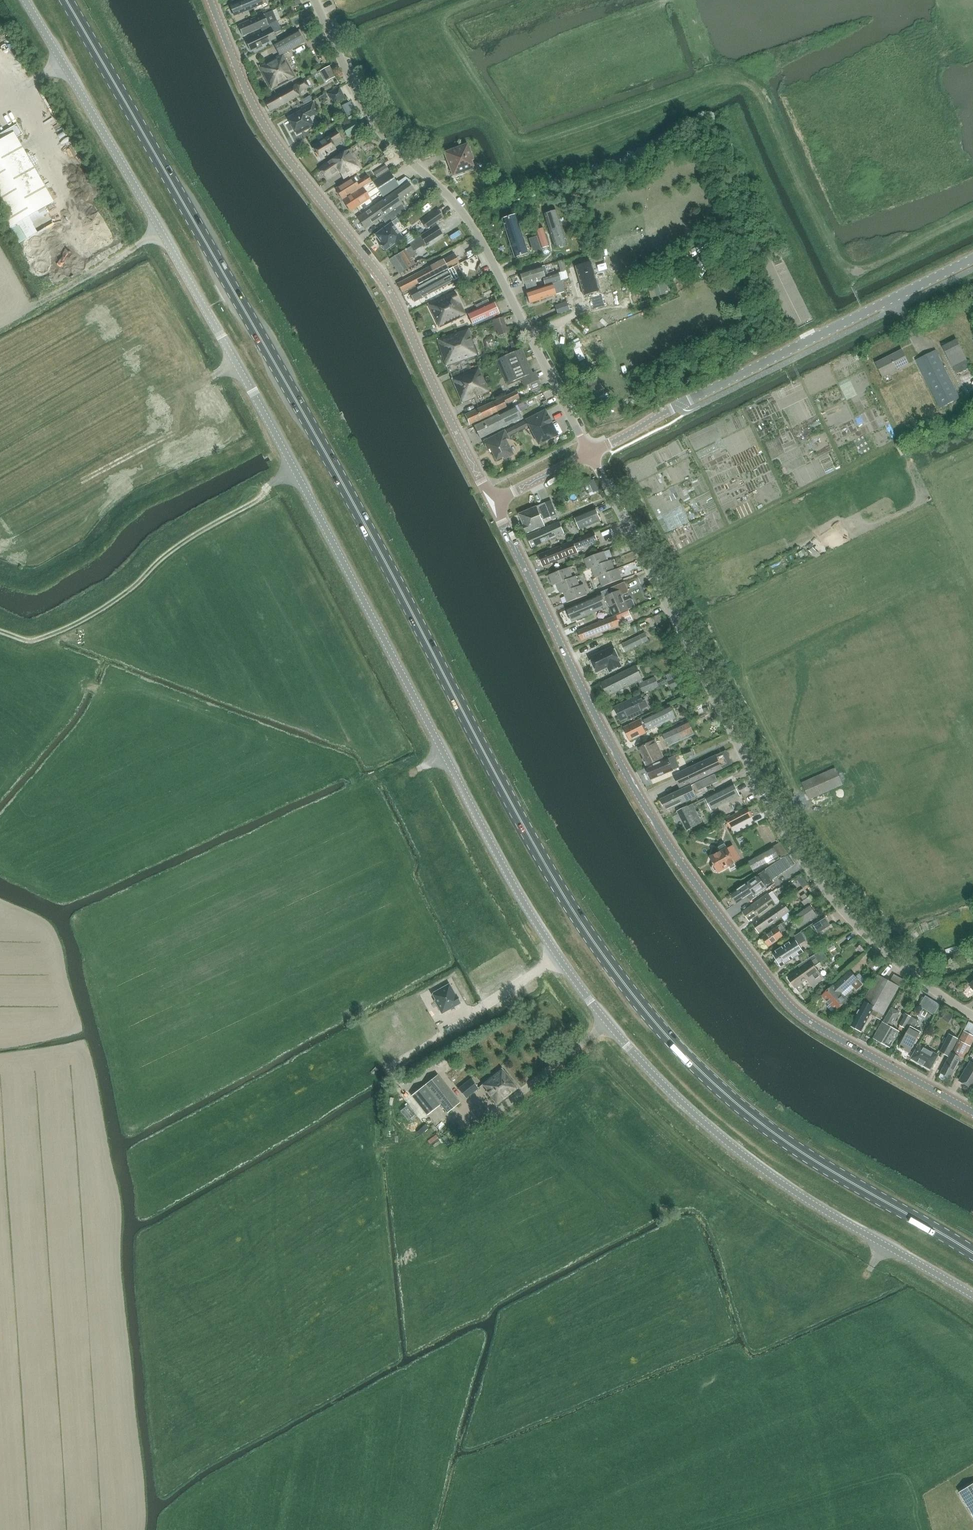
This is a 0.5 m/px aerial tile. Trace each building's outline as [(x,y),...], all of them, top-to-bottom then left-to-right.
[(266,0),(243,0),(230,5),(234,16),(262,4),(267,3),(266,0)] [(261,28),(277,21),(273,11),(238,26),(243,36),(261,28)] [(277,21),(261,28),(262,32),(245,40),(250,51),(276,39),(274,34),(282,30),(277,21)] [(311,25),(306,28),(312,38),(316,36),(311,25)] [(272,90),(295,78),(283,55),(305,43),(298,31),(274,44),(279,56),(259,66),(272,90)] [(326,83),(335,78),(330,68),(321,73),(326,83)] [(270,111),(299,95),(298,93),(309,87),(304,79),(264,101),(270,111)] [(334,104),(344,98),(339,88),(328,93),(334,104)] [(297,134),(314,125),(310,117),(317,113),(312,104),(302,109),(303,111),(288,118),(297,134)] [(348,137),(359,129),(354,121),(343,129),(348,137)] [(10,227),(54,202),(19,142),(20,142),(21,136),(21,135),(23,134),(17,124),(0,134),(0,210),(10,227)] [(320,159),(336,149),(332,143),(341,138),(337,132),(313,147),(316,152),(315,153),(318,158),(319,157),(320,159)] [(364,138),(356,143),(359,147),(366,142),(364,138)] [(453,176),(474,168),(472,161),(473,160),(467,144),(444,153),(453,176)] [(345,182),(363,171),(353,152),(349,150),(344,152),(320,169),(327,179),(339,172),(345,182)] [(377,178),(389,171),(386,166),(373,173),(377,178)] [(396,182),(393,176),(389,171),(343,201),(350,211),(369,199),(372,203),(375,201),(377,204),(408,183),(411,181),(406,178),(399,183),(397,181),(396,182)] [(353,178),(336,189),(342,200),(369,183),(370,182),(367,177),(360,181),(357,176),(353,178)] [(396,218),(406,211),(401,204),(402,204),(399,199),(413,190),(408,183),(377,204),(357,218),(365,229),(382,218),(387,226),(396,219),(396,218)] [(555,247),(567,243),(556,210),(544,214),(555,247)] [(443,218),(438,211),(422,222),(427,229),(443,218)] [(514,258),(528,253),(516,215),(502,220),(514,258)] [(396,219),(387,226),(375,235),(380,243),(380,246),(383,250),(385,250),(386,251),(395,244),(403,238),(402,238),(394,227),(399,223),(396,219)] [(543,228),(535,231),(540,249),(548,246),(543,228)] [(410,247),(390,259),(399,274),(415,264),(412,258),(417,255),(415,251),(418,249),(425,244),(433,239),(428,231),(419,237),(409,244),(410,247)] [(409,233),(402,238),(403,238),(407,245),(414,240),(409,233)] [(531,240),(528,241),(532,254),(535,253),(541,251),(536,238),(531,240)] [(402,293),(459,264),(454,254),(443,260),(398,284),(402,293)] [(584,263),(567,268),(572,291),(586,287),(588,292),(584,293),(587,302),(603,298),(599,284),(590,286),(584,263)] [(414,302),(464,276),(458,265),(409,291),(414,302)] [(544,266),(520,274),(523,284),(543,278),(545,285),(560,281),(558,274),(548,277),(544,266)] [(566,271),(558,274),(560,281),(568,278),(566,271)] [(663,281),(662,279),(652,282),(657,297),(666,294),(665,292),(668,291),(665,281),(663,281)] [(553,284),(526,293),(529,303),(556,295),(565,292),(561,281),(553,284)] [(439,328),(461,317),(465,315),(454,291),(428,304),(439,328)] [(610,309),(623,305),(620,293),(606,297),(610,309)] [(558,315),(569,311),(566,301),(554,306),(558,315)] [(473,326),(499,315),(493,302),(467,313),(473,326)] [(506,327),(503,317),(491,321),(494,332),(497,331),(498,336),(510,332),(508,327),(506,327)] [(446,367),(477,356),(468,329),(437,339),(446,367)] [(518,340),(510,343),(514,352),(521,348),(518,340)] [(959,344),(945,350),(952,365),(966,358),(959,344)] [(578,348),(573,350),(579,361),(583,359),(578,348)] [(507,384),(532,373),(522,349),(497,360),(507,384)] [(875,363),(882,376),(908,363),(901,349),(875,363)] [(935,350),(915,360),(939,408),(959,398),(935,350)] [(462,404),(489,393),(478,368),(452,379),(462,404)] [(595,376),(586,381),(590,389),(600,384),(595,376)] [(508,404),(519,398),(516,392),(465,415),(470,425),(498,413),(497,412),(507,408),(505,403),(507,402),(508,404)] [(965,402),(962,403),(967,412),(970,411),(972,410),(968,400),(965,402)] [(480,439),(520,419),(514,407),(474,426),(480,439)] [(538,445),(557,436),(545,411),(526,420),(538,445)] [(513,455),(502,433),(504,432),(484,442),(488,450),(490,449),(496,460),(503,456),(504,459),(513,455)] [(589,483),(584,485),(588,494),(593,492),(589,483)] [(519,514),(524,526),(522,528),(524,532),(527,533),(527,534),(545,526),(542,521),(557,515),(551,501),(545,503),(536,507),(537,507),(519,514)] [(596,508),(575,517),(580,529),(601,521),(596,508)] [(528,536),(533,547),(564,534),(559,522),(528,536)] [(539,555),(543,566),(578,553),(576,549),(597,541),(594,533),(539,555)] [(608,562),(604,552),(584,560),(588,570),(592,569),(608,562)] [(615,570),(611,560),(608,562),(592,569),(595,578),(599,577),(615,570)] [(573,577),(569,568),(549,575),(553,586),(556,584),(573,577)] [(622,579),(618,569),(615,570),(599,577),(602,587),(622,579)] [(580,586),(576,576),(573,577),(556,584),(560,594),(564,593),(580,586)] [(567,609),(573,622),(607,607),(607,606),(610,605),(614,616),(634,607),(635,605),(633,600),(631,599),(625,601),(621,593),(627,591),(624,583),(612,588),(614,593),(604,598),(602,594),(567,609)] [(587,595),(583,585),(580,586),(564,593),(567,603),(587,595)] [(577,631),(581,641),(620,625),(616,616),(592,626),(577,631)] [(648,641),(645,633),(621,645),(625,652),(648,641)] [(614,647),(590,658),(597,673),(608,668),(610,672),(621,666),(619,662),(620,662),(614,647)] [(636,666),(602,682),(608,696),(642,679),(636,666)] [(680,677),(669,682),(672,689),(683,683),(680,677)] [(651,678),(636,685),(641,694),(655,687),(651,678)] [(619,716),(620,716),(623,720),(628,718),(628,720),(643,713),(642,709),(649,706),(646,700),(643,701),(640,695),(614,707),(619,716)] [(670,705),(643,718),(649,730),(676,718),(670,705)] [(624,728),(630,741),(646,733),(640,720),(624,728)] [(688,722),(663,733),(668,746),(694,734),(688,722)] [(639,748),(648,766),(663,758),(654,741),(639,748)] [(691,749),(683,752),(686,758),(693,755),(691,749)] [(732,764),(726,751),(674,775),(680,789),(732,764)] [(646,768),(651,780),(673,771),(668,759),(646,768)] [(835,768),(802,783),(809,800),(842,785),(835,768)] [(715,774),(695,784),(698,791),(718,782),(715,774)] [(733,784),(706,797),(712,810),(739,796),(733,784)] [(660,800),(666,811),(697,797),(691,785),(660,800)] [(678,812),(687,830),(702,822),(693,804),(678,812)] [(748,808),(725,820),(730,829),(752,817),(748,808)] [(773,846),(748,860),(754,872),(788,854),(780,843),(774,848),(773,846)] [(717,870),(718,872),(729,866),(731,869),(736,866),(734,863),(735,863),(731,854),(734,852),(731,846),(727,848),(725,844),(718,848),(720,852),(711,857),(714,865),(713,865),(713,867),(715,870),(716,871),(717,870)] [(791,867),(785,857),(784,857),(731,894),(737,903),(747,897),(750,901),(775,884),(772,880),(791,867)] [(813,900),(805,888),(796,894),(805,906),(813,900)] [(757,903),(757,902),(743,912),(749,920),(757,914),(759,917),(776,905),(775,905),(780,902),(773,892),(768,895),(768,894),(757,903)] [(784,902),(753,924),(759,933),(790,911),(784,902)] [(809,905),(791,918),(798,929),(817,916),(809,905)] [(825,918),(813,926),(818,933),(830,925),(825,918)] [(762,937),(769,947),(783,936),(781,933),(786,929),(782,924),(762,937)] [(794,939),(773,953),(777,959),(776,961),(778,965),(780,965),(781,966),(803,953),(798,944),(805,939),(801,932),(793,938),(794,939)] [(827,958),(822,951),(798,966),(801,970),(789,979),(795,988),(807,979),(813,987),(824,979),(815,967),(827,958)] [(850,971),(834,985),(822,995),(836,1011),(848,1001),(842,994),(852,985),(857,990),(863,985),(850,971)] [(881,1019),(897,990),(899,987),(878,975),(876,979),(850,1026),(861,1032),(871,1014),(881,1019)] [(449,984),(432,994),(435,1000),(434,1000),(441,1014),(461,1003),(456,995),(455,995),(449,984)] [(892,1027),(898,1017),(889,1012),(883,1022),(874,1038),(890,1047),(899,1031),(892,1027)] [(906,1013),(899,1025),(905,1028),(912,1017),(906,1013)] [(905,1028),(909,1030),(899,1047),(909,1053),(920,1034),(913,1030),(919,1021),(912,1017),(905,1028)] [(964,1031),(952,1053),(951,1052),(941,1073),(951,1078),(961,1058),(964,1059),(972,1041),(972,1036),(964,1031)] [(949,1034),(940,1052),(949,1057),(951,1052),(959,1039),(949,1034)] [(911,1058),(931,1069),(938,1055),(919,1044),(911,1058)] [(461,1060),(454,1066),(458,1071),(466,1066),(461,1060)] [(972,1089),(972,1063),(971,1062),(959,1081),(972,1089)] [(485,1091),(497,1105),(518,1089),(501,1068),(481,1085),(486,1091),(485,1091)] [(440,1105),(446,1113),(459,1103),(437,1075),(424,1085),(425,1085),(440,1105)] [(457,1089),(465,1099),(478,1089),(470,1079),(457,1089)] [(411,1096),(427,1116),(440,1105),(425,1085),(411,1096)] [(446,1134),(450,1140),(458,1135),(453,1128),(446,1134)] [(960,1492),(972,1514),(972,1484),(960,1492)]
